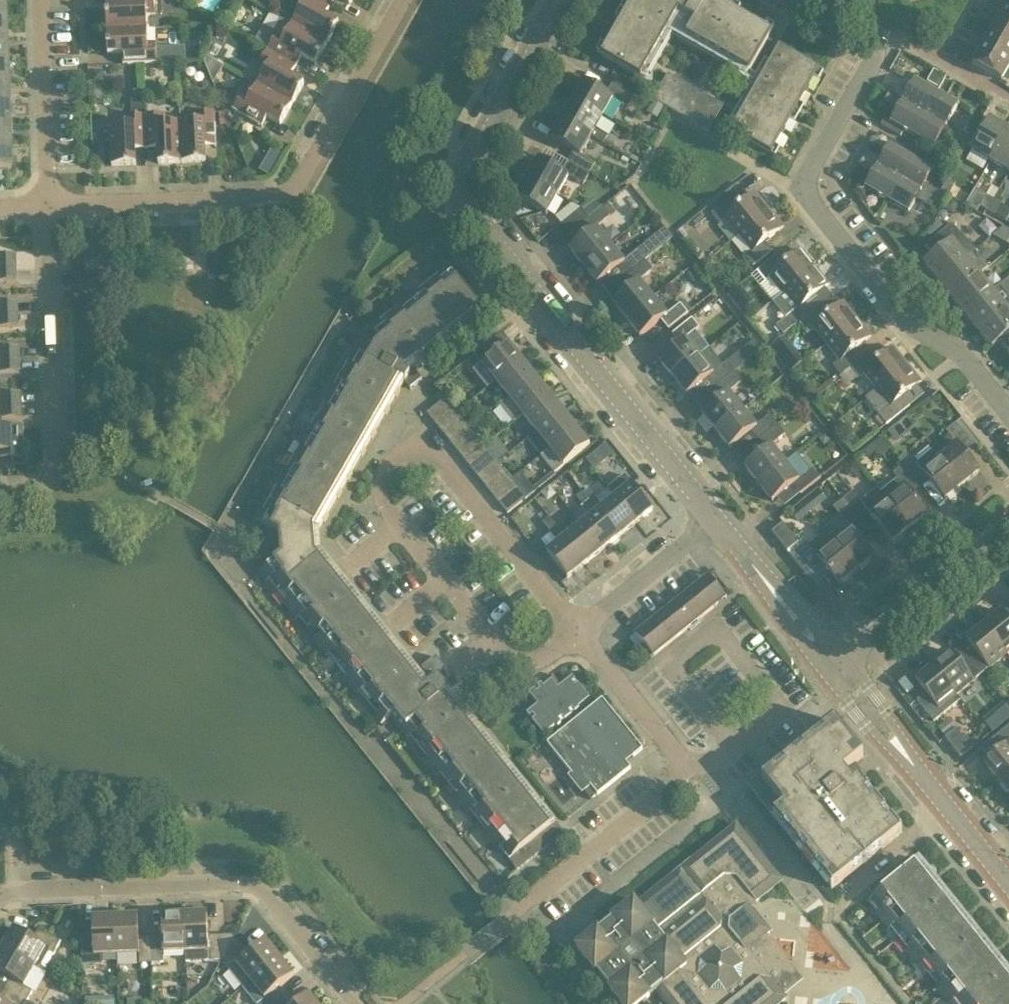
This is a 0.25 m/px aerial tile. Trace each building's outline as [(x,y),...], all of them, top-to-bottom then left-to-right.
[(147,30),(146,15),(155,15),(154,0),(121,0),(121,7),(106,8),(107,31),(147,30)] [(327,45),(339,24),(326,17),(331,7),(319,0),(296,0),(292,8),(299,12),(292,25),(327,45)] [(767,42),(772,34),(713,0),(634,0),(601,57),(640,80),(679,13),(695,22),(686,37),(750,74),(767,42)] [(994,27),(1008,36),(1008,11),(1004,8),(994,27)] [(267,51),(297,67),(302,58),(315,65),(327,45),(292,25),(285,37),(277,33),(267,51)] [(983,46),(1008,61),(1008,36),(994,27),(983,46)] [(172,64),(172,53),(156,53),(156,44),(147,45),(147,30),(107,31),(108,55),(123,54),(123,66),(172,64)] [(1008,68),(1008,61),(983,46),(972,65),(1001,81),(1008,68)] [(779,47),(779,49),(767,69),(807,92),(819,70),(779,47)] [(292,105),(304,85),(291,77),(297,67),(267,51),(257,68),(265,72),(257,85),(292,105)] [(807,92),(767,69),(755,90),(795,112),(807,92)] [(927,82),(938,89),(945,78),(934,71),(927,82)] [(708,132),(724,106),(668,74),(653,100),(653,101),(659,104),(708,132)] [(618,111),(617,106),(611,103),(613,99),(628,108),(636,92),(617,81),(614,86),(612,84),(606,95),(583,81),(572,101),(602,118),(603,116),(609,119),(615,118),(618,111)] [(906,98),(903,102),(924,114),(937,93),(915,81),(906,98)] [(292,105),(257,85),(250,98),(243,94),(233,111),(262,128),(267,118),(280,126),(292,105)] [(143,112),(141,98),(141,90),(132,91),(132,99),(129,99),(131,113),(143,112)] [(795,112),(755,90),(743,110),(783,133),(795,112)] [(893,102),(898,94),(891,90),(886,98),(893,102)] [(946,127),(948,122),(958,105),(937,93),(924,114),(946,127)] [(912,136),(924,114),(903,102),(906,98),(898,94),(893,102),(901,106),(891,123),(912,136)] [(561,119),(591,137),(604,144),(608,137),(595,130),(602,118),(572,101),(561,119)] [(648,110),(660,116),(664,107),(659,104),(653,101),(648,110)] [(8,104),(0,105),(0,126),(9,126),(8,104)] [(783,133),(743,110),(731,132),(771,154),(783,133)] [(180,123),(182,164),(205,163),(205,147),(216,147),(215,114),(194,114),(195,123),(180,123)] [(950,135),(955,127),(948,122),(946,127),(924,114),(912,136),(933,148),(943,131),(950,135)] [(145,117),(146,150),(158,150),(158,165),(182,164),(180,123),(165,124),(165,116),(145,117)] [(146,150),(145,117),(125,117),(125,126),(110,126),(112,167),(136,166),(135,151),(146,150)] [(567,162),(588,174),(589,175),(595,164),(580,156),(591,137),(561,119),(550,139),(573,152),(567,162)] [(991,162),(1008,131),(989,120),(971,151),(991,162)] [(9,126),(0,126),(0,148),(9,148),(9,126)] [(955,127),(950,135),(958,139),(960,135),(963,131),(955,127)] [(1008,131),(991,162),(1008,173),(1008,131)] [(960,135),(958,139),(951,152),(961,157),(963,153),(970,141),(960,135)] [(880,163),(878,167),(899,180),(912,158),(890,146),(880,163)] [(10,170),(9,148),(0,148),(0,170),(10,170)] [(868,167),(873,159),(866,155),(861,163),(868,167)] [(920,192),(923,188),(933,171),(912,158),(899,180),(920,192)] [(527,179),(557,196),(568,177),(583,186),(589,175),(588,174),(567,162),(561,173),(538,159),(527,179)] [(887,201),(899,180),(878,167),(880,163),(873,159),(868,167),(875,172),(865,188),(887,201)] [(557,196),(527,179),(516,198),(546,215),(557,196)] [(899,180),(887,201),(908,213),(918,196),(925,200),(930,192),(923,188),(920,192),(899,180)] [(948,196),(955,185),(947,181),(941,192),(948,196)] [(930,192),(925,200),(932,204),(937,196),(930,192)] [(719,225),(726,220),(739,236),(769,211),(756,194),(737,209),(730,200),(711,215),(719,225)] [(987,211),(994,200),(986,196),(980,207),(987,211)] [(942,209),(953,215),(960,204),(949,197),(942,209)] [(1000,206),(1001,204),(994,200),(987,211),(1005,222),(1008,215),(1008,211),(1000,206)] [(615,212),(609,204),(603,209),(610,217),(615,212)] [(610,217),(602,208),(588,219),(583,223),(583,224),(590,233),(569,250),(583,267),(610,245),(597,228),(610,217)] [(583,224),(583,223),(588,219),(581,209),(561,225),(569,235),(583,224)] [(765,243),(783,228),(769,211),(739,236),(752,252),(745,257),(753,267),(772,252),(765,243)] [(925,246),(933,256),(924,264),(938,281),(974,252),(960,234),(959,235),(951,225),(925,246)] [(661,234),(660,241),(663,244),(664,244),(672,237),(664,228),(659,232),(661,234)] [(597,284),(618,267),(626,277),(645,261),(637,251),(624,262),(610,245),(583,267),(597,284)] [(802,251),(783,266),(776,257),(757,272),(765,282),(769,279),(782,296),(785,293),(815,268),(802,251)] [(979,275),(988,268),(974,252),(938,281),(951,298),(979,276),(979,275)] [(14,269),(14,255),(0,256),(0,270),(14,269)] [(626,320),(653,298),(639,281),(653,271),(645,261),(626,277),(633,286),(612,303),(626,320)] [(446,671),(432,683),(428,685),(322,553),(320,531),(405,383),(410,390),(422,380),(414,371),(484,314),(446,266),(437,273),(443,281),(421,298),(415,291),(400,303),(406,311),(384,328),(378,321),(369,328),(375,335),(369,340),(360,356),(352,352),(346,361),(354,366),(341,390),(332,385),(322,403),(331,408),(317,432),(309,427),(298,444),(307,449),(293,473),(285,469),(275,486),(283,491),(269,515),(261,511),(255,520),(279,534),(281,556),(259,573),(266,582),(274,576),(292,598),(284,604),(297,620),(304,614),(322,636),(314,642),(327,657),(334,651),(352,673),(344,679),(357,695),(364,689),(382,710),(374,716),(381,725),(390,717),(408,739),(415,733),(433,755),(425,761),(438,776),(445,770),(463,792),(455,798),(468,814),(475,808),(493,829),(485,835),(498,851),(505,845),(514,856),(509,861),(516,871),(563,833),(449,693),(458,686),(446,671)] [(810,300),(829,285),(815,268),(785,293),(797,309),(791,314),(799,324),(818,309),(810,300)] [(15,282),(14,269),(0,270),(0,282),(15,282)] [(993,292),(992,292),(979,276),(951,298),(965,315),(993,292)] [(992,292),(993,292),(965,315),(978,332),(1006,309),(1008,307),(1008,297),(1000,286),(992,292)] [(640,337),(661,321),(668,330),(688,314),(680,305),(667,315),(653,298),(626,320),(640,337)] [(16,315),(15,302),(0,303),(0,315),(16,315)] [(844,303),(825,318),(818,309),(799,324),(807,334),(813,329),(826,345),(857,320),(844,303)] [(1006,309),(978,332),(992,349),(1000,343),(1000,342),(1008,335),(1008,307),(1006,309)] [(16,327),(16,315),(0,315),(0,328),(16,327)] [(672,335),(679,344),(658,361),(672,378),(700,356),(686,339),(699,329),(692,319),(672,335)] [(852,352),(871,337),(857,320),(826,345),(839,361),(833,366),(841,376),(849,369),(859,361),(852,352)] [(793,348),(783,335),(769,348),(770,349),(779,361),(793,348)] [(1000,342),(1000,343),(1008,354),(1008,335),(1000,342)] [(474,355),(482,365),(474,371),(487,388),(495,382),(522,361),(508,344),(491,357),(483,348),(474,355)] [(18,360),(17,348),(0,348),(0,361),(18,360)] [(894,349),(875,363),(868,354),(859,361),(849,369),(857,379),(864,374),(876,390),(907,366),(894,349)] [(740,352),(727,363),(734,372),(748,361),(740,352)] [(715,388),(734,372),(727,363),(713,373),(700,356),(672,378),(686,396),(707,379),(715,388)] [(18,373),(18,360),(0,361),(0,374),(18,373)] [(522,361),(495,382),(509,399),(535,378),(522,361)] [(873,393),(886,409),(883,411),(891,421),(910,406),(902,397),(921,382),(907,366),(876,390),(873,393)] [(715,432),(742,410),(729,393),(742,382),(734,372),(715,388),(722,397),(701,414),(715,432)] [(499,407),(512,424),(523,416),(549,395),(535,378),(509,399),(499,407)] [(19,406),(19,393),(0,394),(0,407),(19,406)] [(536,433),(562,412),(549,395),(523,416),(536,433)] [(427,414),(434,423),(453,408),(445,399),(427,414)] [(0,417),(0,419),(20,418),(19,406),(0,407),(0,417)] [(434,423),(442,432),(460,417),(453,408),(434,423)] [(750,432),(758,441),(777,425),(769,416),(756,427),(742,410),(715,432),(729,449),(750,432)] [(562,412),(536,433),(550,449),(576,428),(562,412)] [(442,432),(449,441),(467,426),(460,417),(442,432)] [(897,424),(906,435),(915,428),(906,417),(897,424)] [(837,434),(846,428),(839,420),(831,426),(837,434)] [(949,436),(932,450),(939,459),(940,459),(962,486),(979,472),(964,453),(973,446),(955,424),(946,432),(949,436)] [(758,485),(785,463),(771,446),(785,435),(777,425),(758,441),(765,451),(744,467),(758,485)] [(449,441),(456,450),(475,435),(467,426),(449,441)] [(21,458),(20,428),(1,429),(1,431),(0,431),(0,458),(21,458)] [(540,457),(547,467),(550,469),(553,471),(555,471),(558,471),(564,467),(590,446),(576,428),(550,449),(540,457)] [(827,432),(819,438),(823,443),(829,443),(833,440),(827,432)] [(456,450),(464,459),(482,444),(475,435),(456,450)] [(464,459),(471,469),(489,454),(482,444),(464,459)] [(596,452),(585,460),(593,470),(604,462),(596,452)] [(471,469),(478,478),(497,463),(489,454),(471,469)] [(910,460),(906,455),(898,461),(902,466),(910,460)] [(902,466),(920,488),(929,481),(944,500),(962,486),(940,459),(939,459),(923,472),(912,459),(910,460),(902,466)] [(478,478),(486,487),(504,472),(497,463),(478,478)] [(800,494),(820,479),(812,469),(799,480),(785,463),(758,485),(772,502),(793,485),(800,494)] [(849,476),(857,477),(863,473),(855,463),(845,471),(849,476)] [(897,480),(880,494),(886,502),(887,501),(909,529),(926,515),(911,495),(920,488),(902,466),(893,474),(897,480)] [(486,487),(493,496),(511,481),(504,472),(486,487)] [(653,510),(631,484),(625,477),(608,490),(614,498),(635,524),(653,510)] [(493,496),(500,505),(519,490),(511,481),(493,496)] [(541,493),(545,497),(552,498),(557,495),(550,486),(541,493)] [(508,514),(526,499),(519,490),(500,505),(508,514)] [(603,507),(589,490),(583,494),(618,538),(635,524),(614,498),(603,507)] [(581,492),(575,496),(583,506),(592,516),(581,525),(602,551),(618,538),(583,494),(581,492)] [(852,493),(842,500),(867,531),(876,523),(892,542),(909,529),(887,501),(886,502),(870,515),(852,493)] [(832,508),(850,531),(834,544),(856,571),(873,557),(858,538),(867,531),(842,500),(832,508)] [(554,515),(550,519),(556,527),(555,528),(585,565),(602,551),(581,525),(569,534),(554,515)] [(547,518),(542,523),(550,533),(555,528),(547,518)] [(783,523),(771,532),(787,552),(798,543),(783,523)] [(585,565),(555,528),(550,533),(558,543),(546,553),(567,579),(585,565)] [(823,566),(839,585),(856,571),(834,544),(824,552),(816,541),(808,548),(806,544),(803,546),(798,543),(787,552),(808,578),(823,566)] [(634,634),(653,657),(727,598),(708,575),(634,634)] [(1002,613),(1001,612),(984,626),(1006,655),(1008,653),(1008,608),(1002,613)] [(966,641),(967,642),(959,648),(981,675),(988,669),(989,669),(1006,655),(984,626),(966,641)] [(973,681),(981,675),(959,648),(952,654),(951,653),(933,667),(956,695),(974,681),(973,681)] [(421,669),(432,683),(446,671),(436,658),(421,669)] [(959,702),(955,696),(956,695),(933,667),(916,681),(926,694),(916,701),(933,722),(959,702)] [(543,736),(590,698),(572,677),(561,686),(552,675),(529,694),(537,705),(526,714),(543,736)] [(574,720),(611,767),(622,759),(630,753),(633,756),(642,749),(601,698),(574,720)] [(993,709),(1004,723),(1008,720),(1008,710),(1006,705),(1003,702),(993,709)] [(611,767),(574,720),(546,742),(571,774),(569,776),(577,786),(587,787),(589,785),(597,795),(630,768),(622,759),(611,767)] [(937,729),(945,738),(956,729),(949,720),(937,729)] [(863,757),(834,721),(750,789),(831,890),(902,833),(849,768),(863,757)] [(983,763),(997,780),(1008,771),(1008,727),(981,749),(989,759),(983,763)] [(960,758),(971,749),(956,729),(945,738),(960,758)] [(997,780),(1008,795),(1008,771),(997,780)] [(628,912),(626,909),(579,946),(625,1003),(639,1003),(656,990),(667,1003),(779,1003),(785,999),(784,997),(790,992),(793,967),(746,910),(781,881),(736,825),(628,912)] [(919,860),(873,897),(882,909),(875,915),(888,930),(895,924),(913,946),(905,952),(918,968),(925,962),(943,984),(936,989),(947,1003),(950,1003),(956,999),(959,1003),(1008,1003),(1008,972),(919,860)] [(185,963),(208,962),(221,961),(232,935),(223,936),(208,936),(207,914),(184,915),(186,953),(185,953),(185,963)] [(162,916),(162,938),(150,939),(151,964),(163,963),(163,953),(185,953),(186,953),(184,915),(162,916)] [(138,939),(138,917),(115,918),(116,955),(139,954),(139,964),(151,964),(150,939),(138,939)] [(95,966),(94,956),(116,955),(115,918),(92,919),(93,941),(81,941),(82,966),(95,966)] [(39,930),(33,940),(14,929),(2,949),(44,972),(61,942),(39,930)] [(243,989),(250,982),(279,959),(265,941),(248,955),(232,935),(221,961),(243,989)] [(43,973),(44,972),(2,949),(0,953),(0,974),(11,980),(5,990),(18,998),(29,1003),(46,974),(43,973)] [(264,999),(258,1003),(278,1003),(284,999),(276,990),(294,976),(279,959),(250,982),(264,999)] [(29,1003),(18,998),(5,990),(0,998),(0,1003),(29,1003)] [(309,995),(297,1003),(316,1003),(309,995)]
